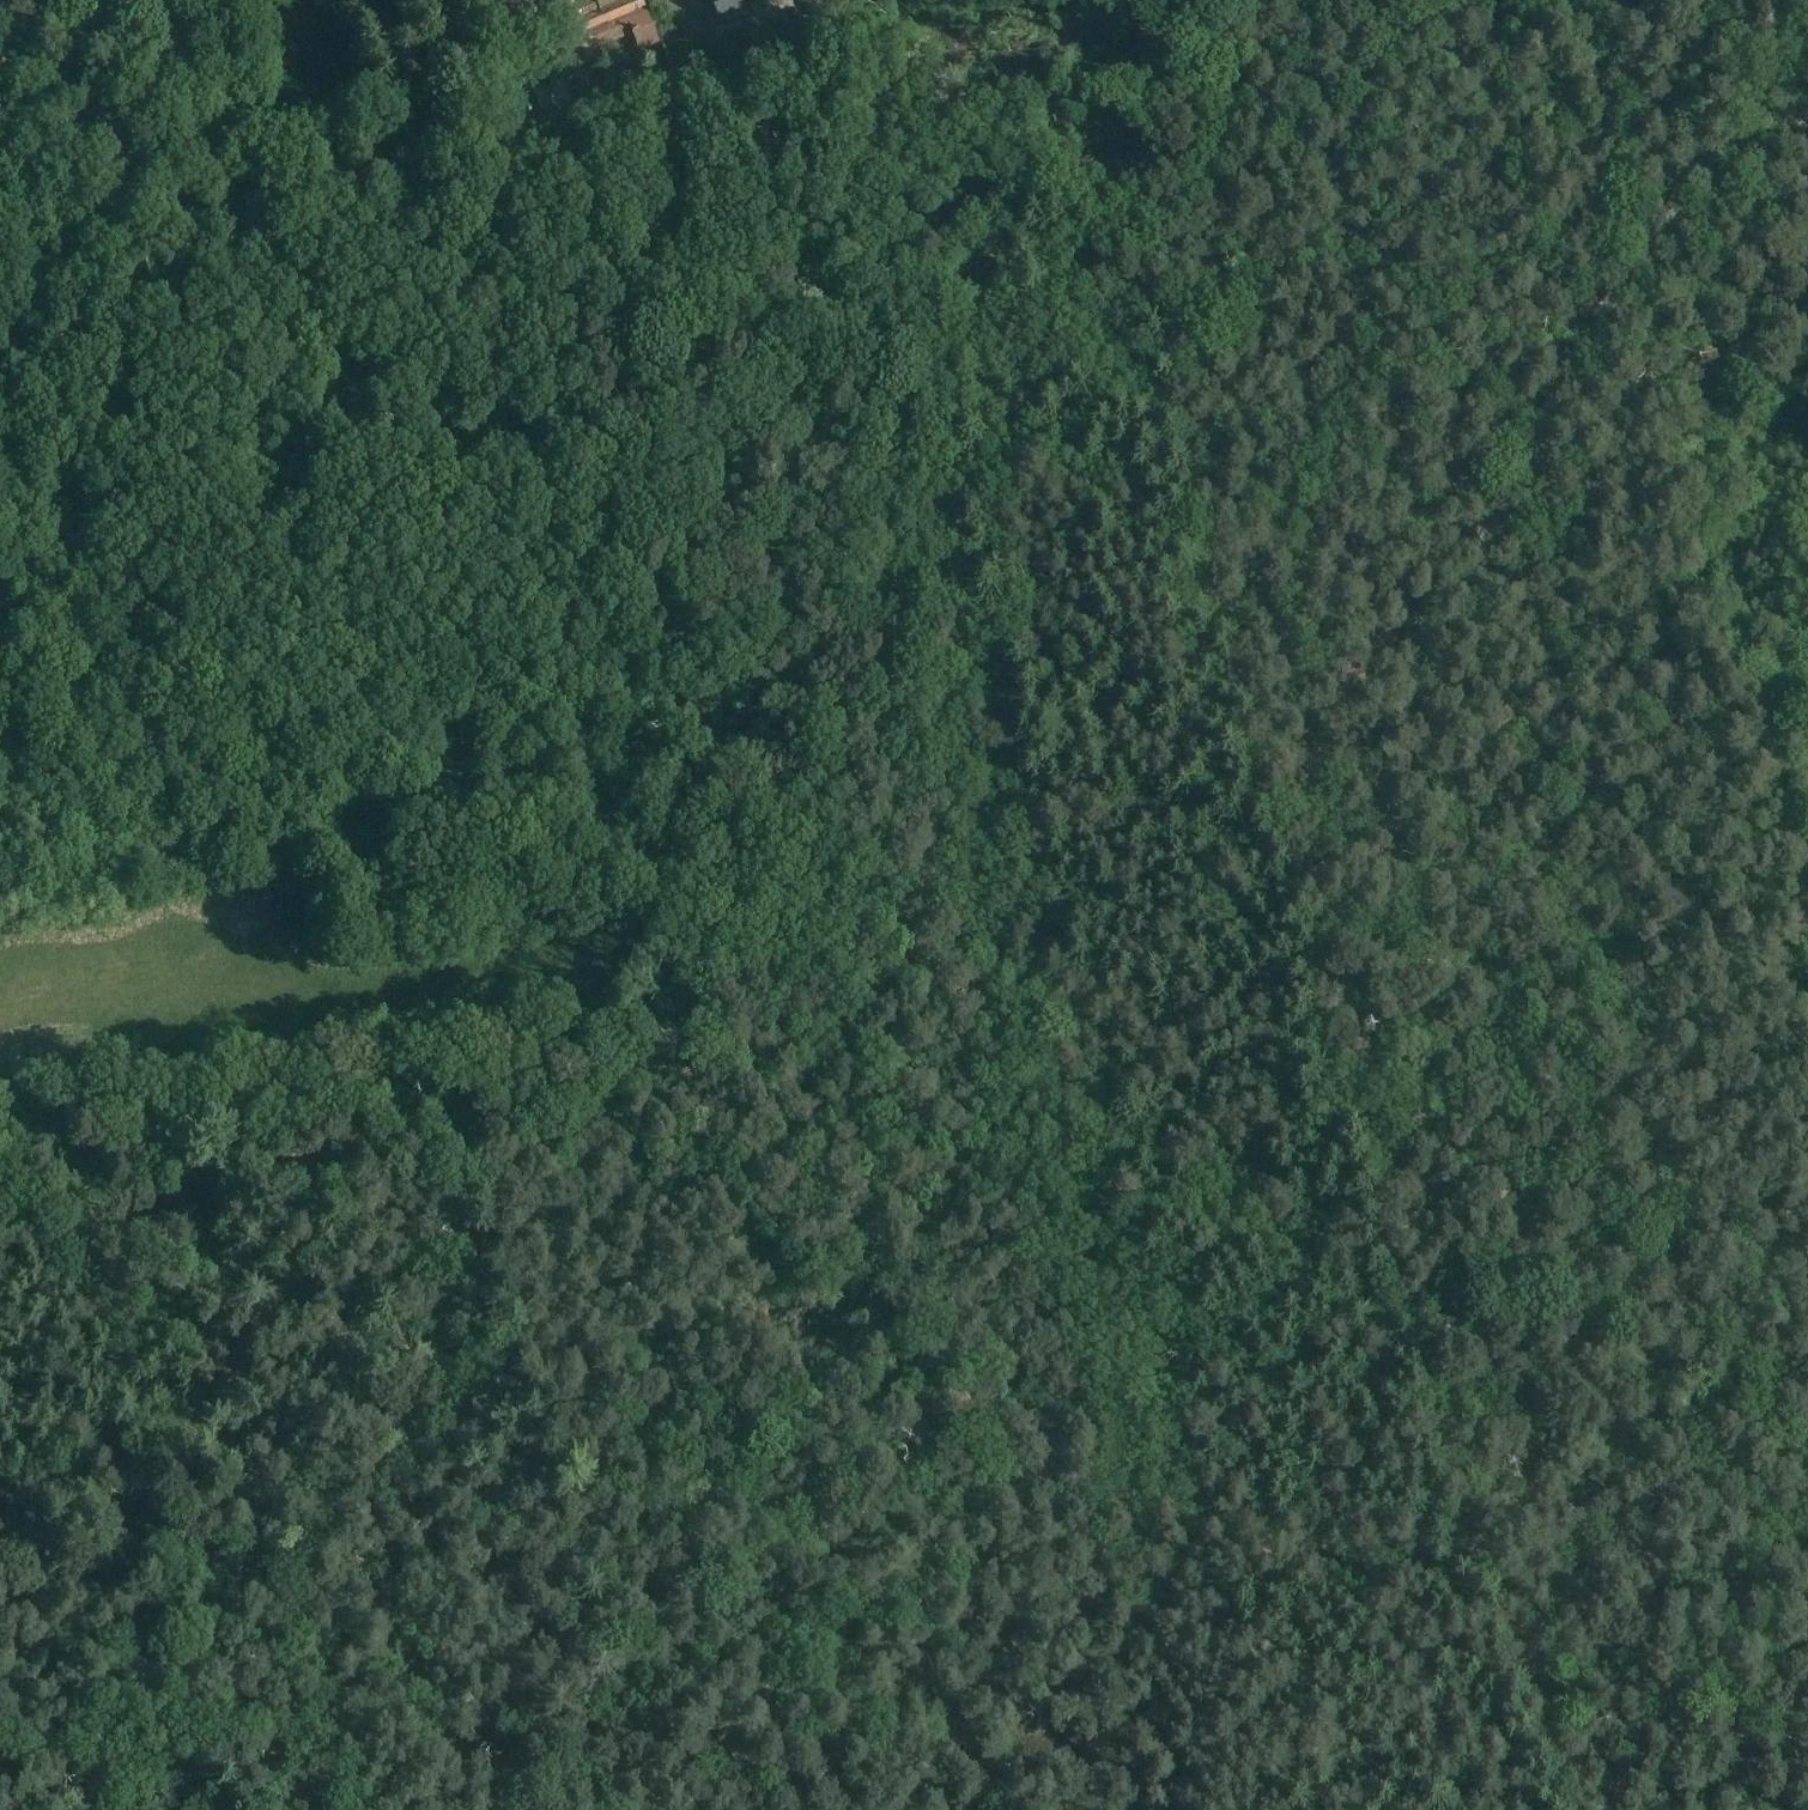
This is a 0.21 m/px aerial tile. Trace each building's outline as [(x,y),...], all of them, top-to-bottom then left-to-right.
[(574,5),(594,51),(633,36),(639,52),(659,43),(640,0),(587,0),(574,5)] [(772,0),(718,0),(718,1),(709,6),(721,28),(752,11),(754,15),(768,7),(766,3),(772,0)] [(560,68),(572,63),(562,39),(550,44),(560,68)] [(305,895),(324,891),(317,859),(298,863),(305,895)]
